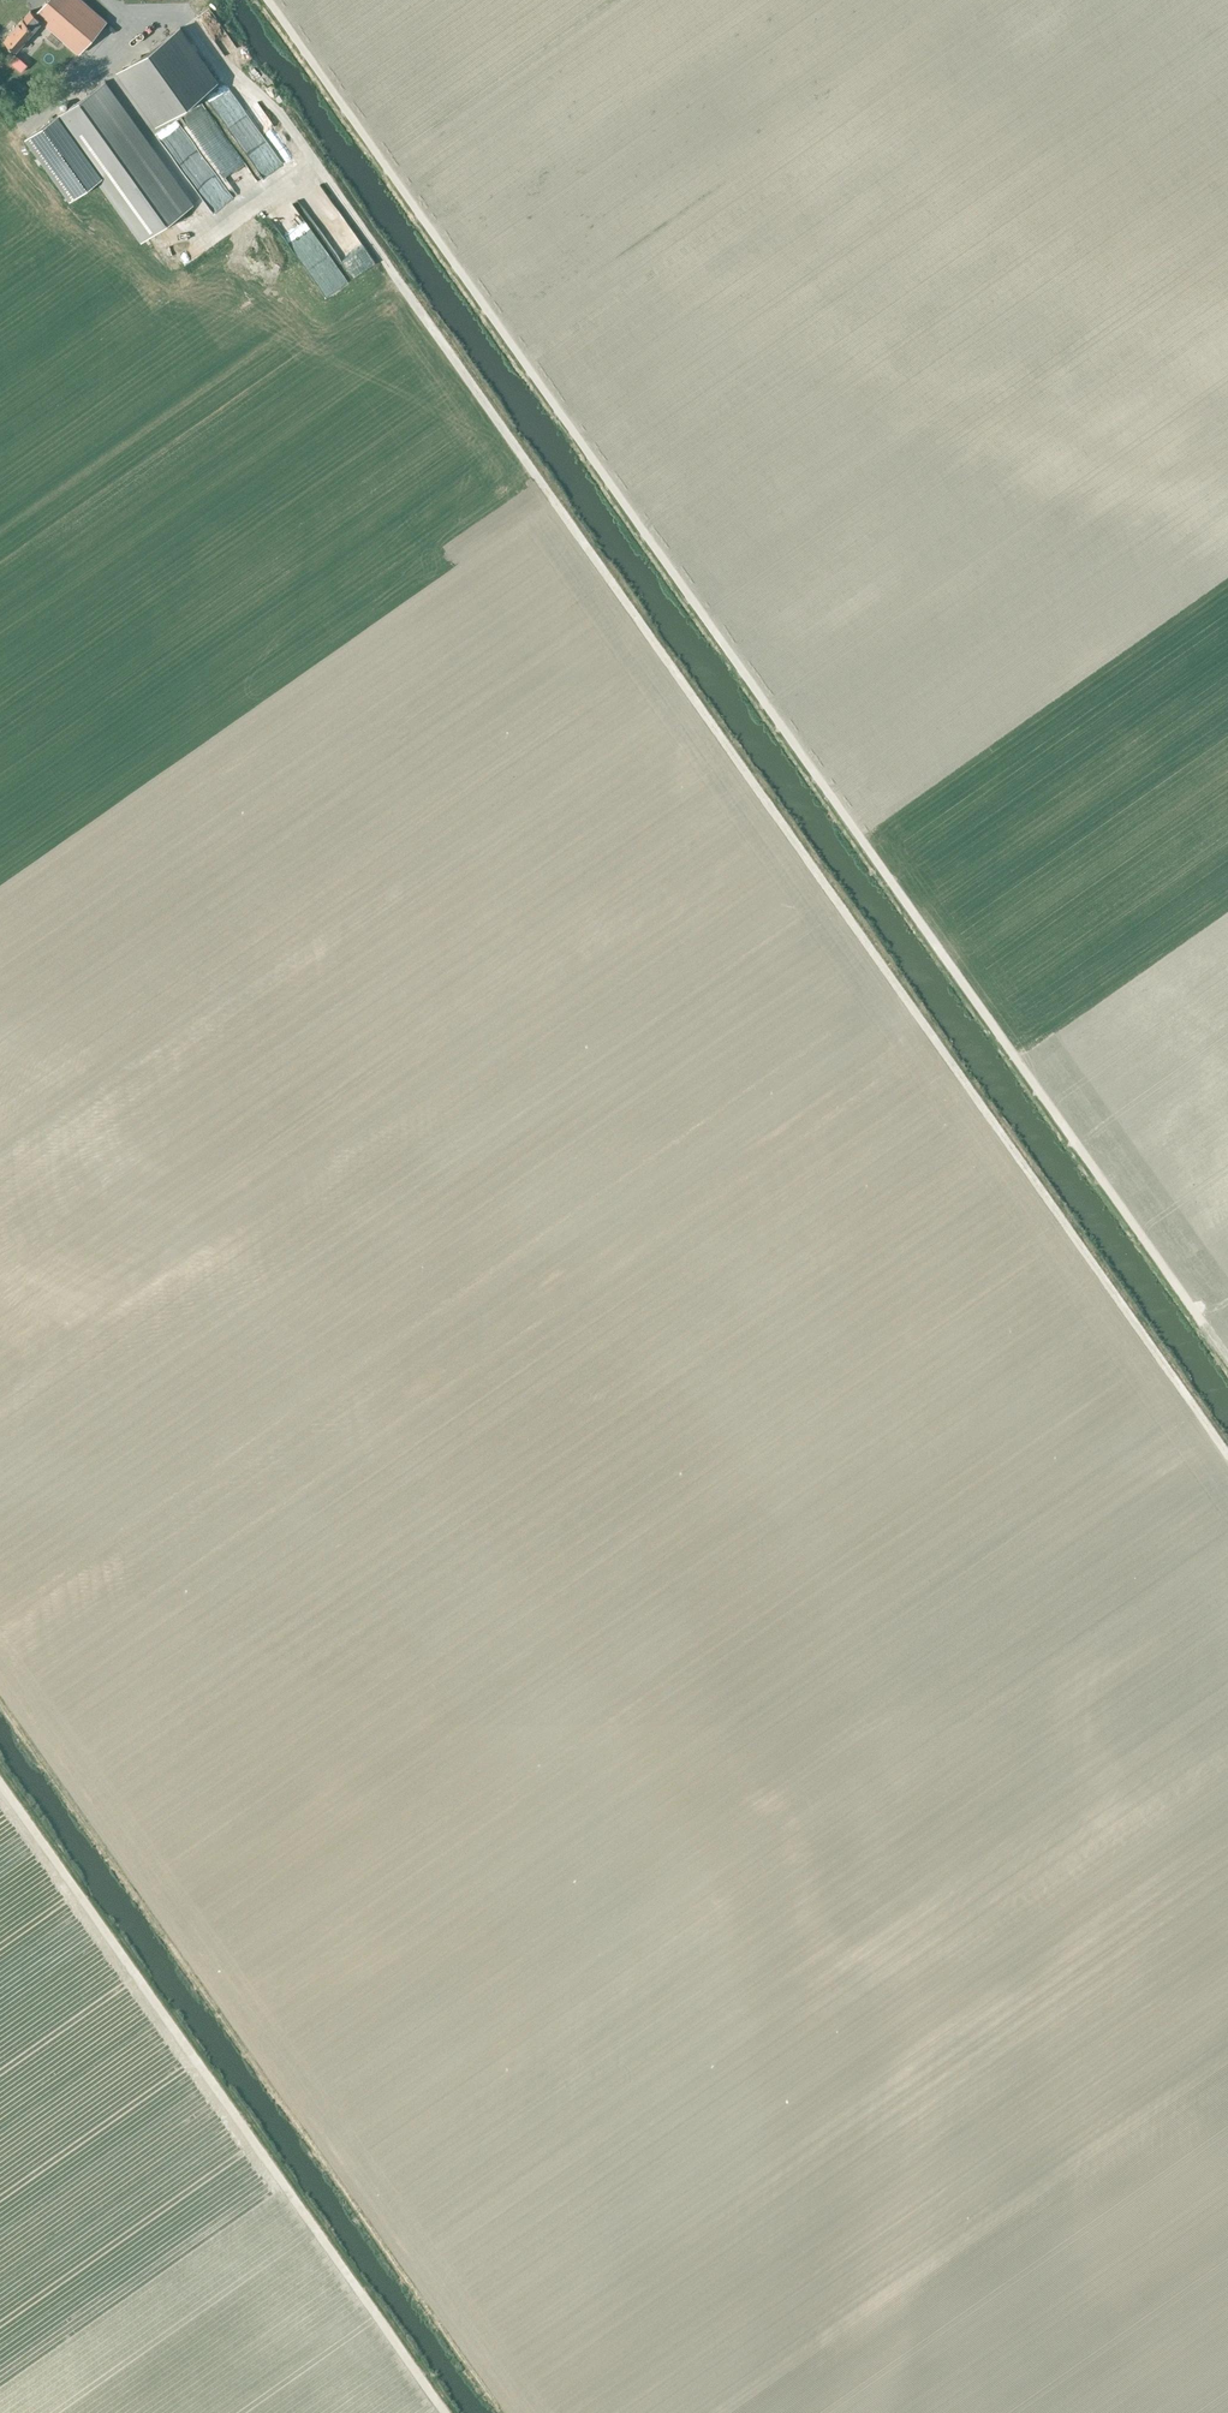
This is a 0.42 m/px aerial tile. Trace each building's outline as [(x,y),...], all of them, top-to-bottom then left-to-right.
[(84,0),(46,0),(35,14),(43,21),(80,52),(107,20),(84,0)] [(37,29),(43,21),(35,14),(30,10),(5,39),(18,50),(37,29)] [(117,70),(156,125),(219,80),(180,25),(117,70)] [(105,79),(54,115),(99,177),(143,239),(193,202),(105,79)] [(99,177),(54,115),(27,135),(71,197),(99,177)] [(172,142),(179,154),(195,145),(192,139),(195,137),(192,131),(172,142)] [(253,175),(245,179),(248,186),(278,171),(271,156),(249,167),(253,175)] [(190,178),(198,190),(221,176),(212,163),(190,178)] [(234,203),(230,192),(218,196),(220,202),(211,205),(214,214),(231,208),(233,214),(247,208),(244,199),(234,203)] [(333,219),(333,210),(320,210),(320,219),(333,219)] [(346,272),(364,261),(342,223),(324,233),(346,272)] [(320,295),(339,280),(330,269),(311,283),(320,295)]
